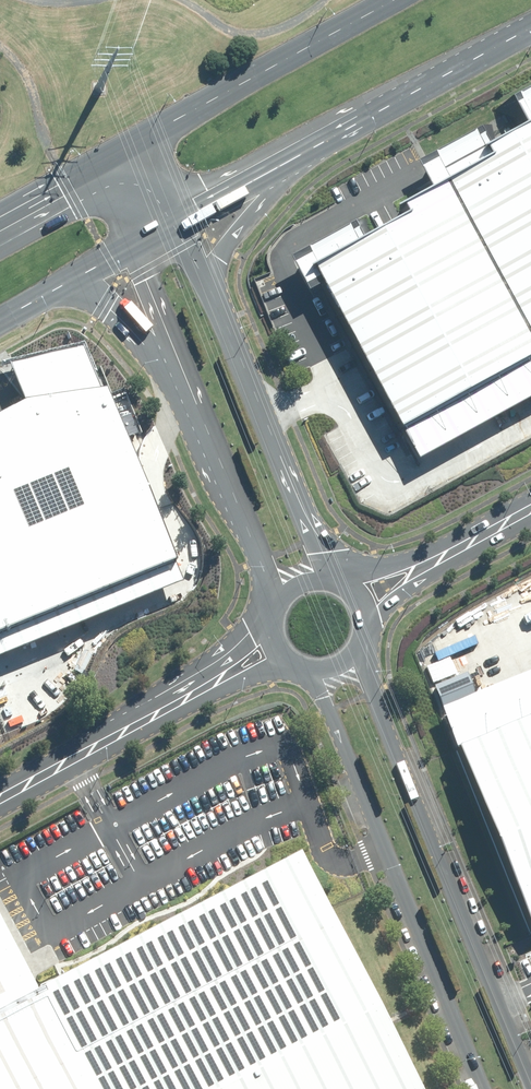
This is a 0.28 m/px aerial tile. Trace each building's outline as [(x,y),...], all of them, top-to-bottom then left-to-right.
[(417,461),(530,399),(530,89),(509,101),(525,130),(489,150),(479,131),(415,166),(430,193),(401,208),(406,219),(375,236),(366,219),(289,260),(306,292),(320,285),(351,341),(417,461)] [(0,413),(0,662),(180,585),(102,389),(94,390),(78,349),(7,370),(21,401),(0,413)] [(530,912),(530,672),(442,709),(530,912)] [(303,850),(44,984),(0,910),(0,1088),(425,1088),(303,850)]
